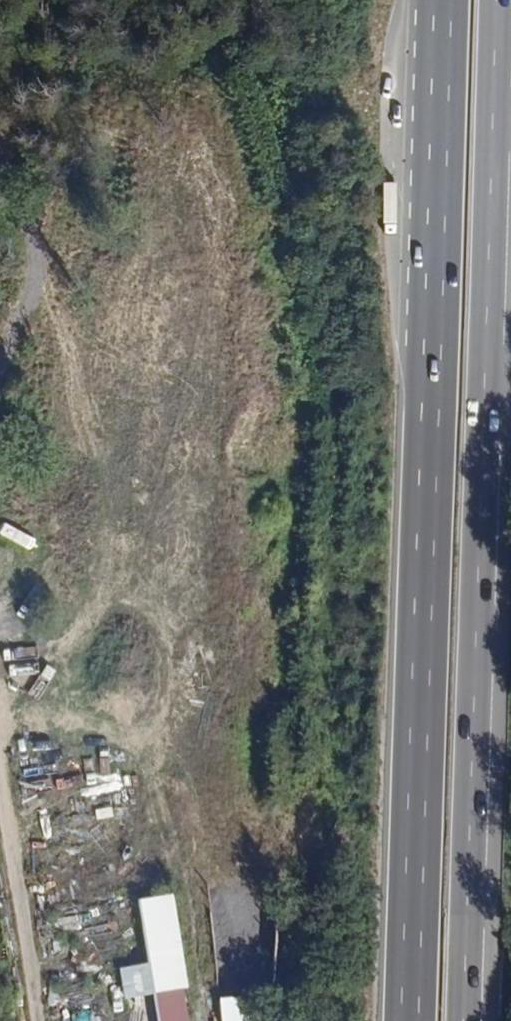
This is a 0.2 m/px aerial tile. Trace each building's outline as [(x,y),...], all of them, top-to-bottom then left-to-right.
[(14,539),(16,527),(0,524),(0,537),(14,539)] [(31,528),(32,559),(46,559),(45,528),(31,528)] [(13,564),(13,551),(0,550),(0,563),(13,564)] [(0,575),(0,587),(13,585),(11,573),(0,575)] [(37,642),(6,651),(10,665),(41,656),(37,642)] [(138,897),(159,1020),(186,1020),(181,990),(189,990),(182,948),(185,948),(176,892),(138,897)] [(219,997),(222,1020),(262,1020),(260,994),(219,997)]
